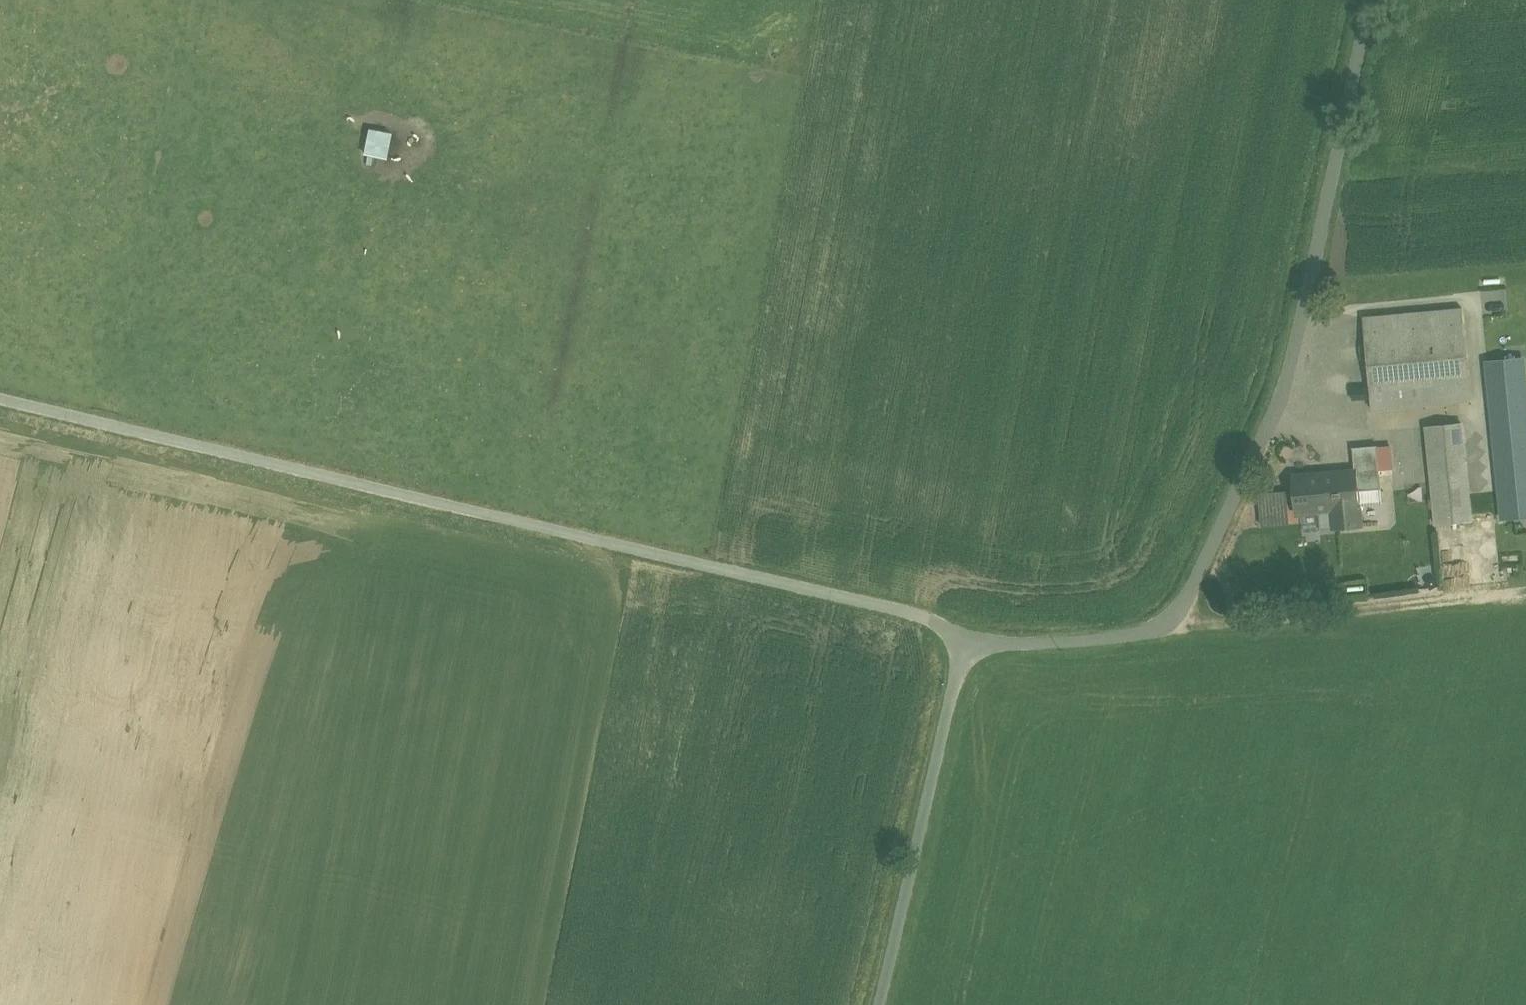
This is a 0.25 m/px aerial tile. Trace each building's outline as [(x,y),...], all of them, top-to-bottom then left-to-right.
[(376,128),(371,154),(395,159),(401,133),(376,128)] [(1464,309),(1364,318),(1371,386),(1373,412),(1472,403),(1470,377),(1464,309)] [(1489,363),(1504,519),(1525,517),(1525,381),(1524,359),(1489,363)] [(1463,423),(1428,426),(1438,526),(1472,522),(1463,423)] [(1378,446),(1354,448),(1356,472),(1294,477),(1297,514),(1333,511),(1335,530),(1362,527),(1359,491),(1382,489),(1378,446)]
